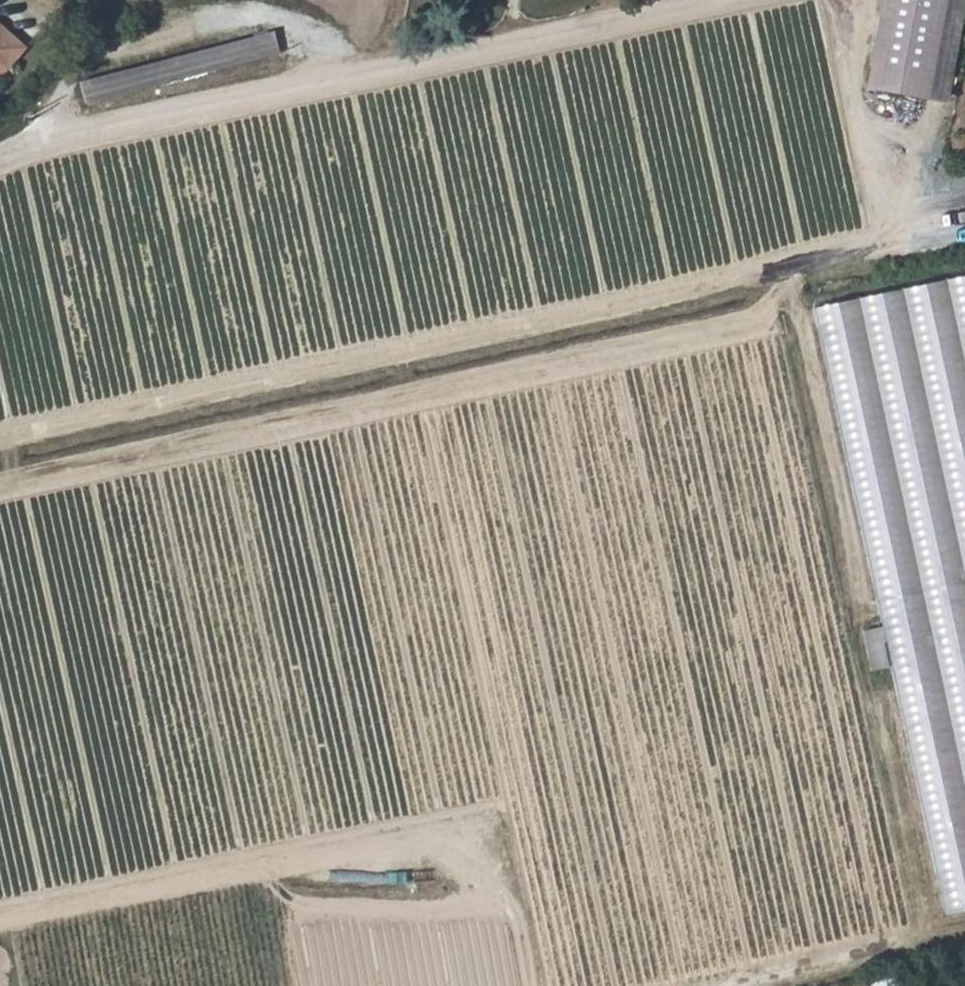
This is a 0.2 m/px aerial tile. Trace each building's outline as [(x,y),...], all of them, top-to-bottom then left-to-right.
[(865,87),(924,99),(943,0),(881,0),(865,87)] [(15,58),(3,48),(12,39),(0,28),(0,75),(15,58)] [(80,83),(86,106),(280,56),(274,34),(80,83)] [(12,39),(3,48),(15,58),(23,49),(12,39)] [(812,308),(947,910),(964,906),(964,274),(812,308)] [(861,628),(870,668),(885,665),(880,638),(883,638),(880,624),(861,628)]
